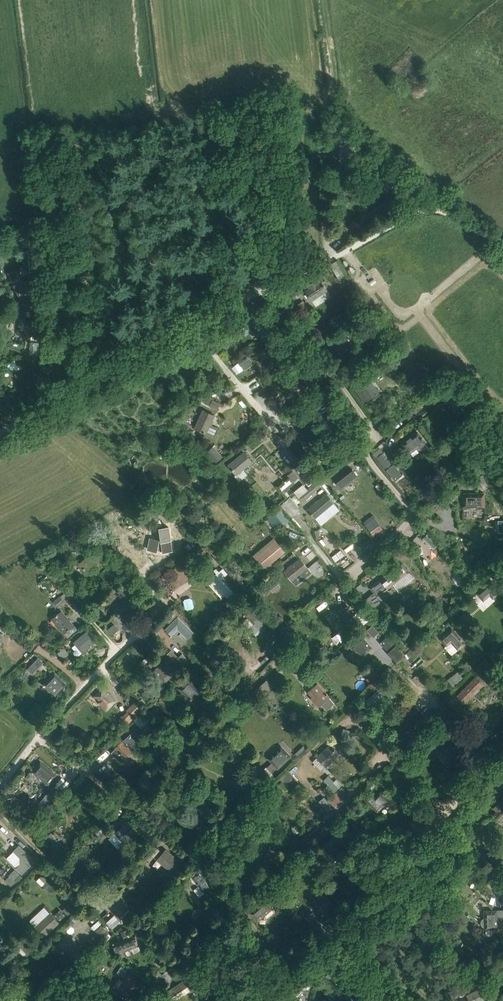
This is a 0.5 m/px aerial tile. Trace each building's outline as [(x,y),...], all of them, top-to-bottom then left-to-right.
[(419,187),(404,188),(405,201),(421,200),(419,187)] [(4,255),(5,261),(15,260),(14,253),(4,255)] [(8,273),(12,281),(22,276),(17,268),(8,273)] [(305,291),(311,301),(327,290),(321,281),(316,284),(314,281),(308,285),(310,288),(305,291)] [(379,300),(379,282),(364,282),(364,292),(372,292),(372,300),(379,300)] [(308,309),(302,314),(305,319),(309,325),(315,320),(311,314),(308,309)] [(276,311),(269,315),(272,321),(279,316),(276,311)] [(256,313),(247,319),(260,338),(269,333),(256,313)] [(345,334),(330,345),(338,356),(347,350),(345,348),(346,348),(345,347),(350,344),(351,345),(352,344),(345,334)] [(272,342),(260,351),(264,356),(276,348),(272,342)] [(247,357),(236,363),(241,371),(252,364),(247,357)] [(355,367),(348,372),(354,379),(360,374),(355,367)] [(216,371),(207,376),(210,380),(219,375),(216,371)] [(362,381),(354,387),(365,403),(373,397),(362,381)] [(436,390),(439,398),(460,389),(457,382),(436,390)] [(292,388),(279,398),(283,404),(296,394),(292,388)] [(209,405),(209,406),(217,409),(220,403),(212,399),(212,400),(209,405)] [(277,401),(272,405),(279,414),(284,410),(277,401)] [(195,428),(206,433),(214,415),(203,410),(195,428)] [(401,443),(409,454),(417,448),(419,448),(421,447),(423,445),(424,444),(425,442),(426,441),(417,431),(401,443)] [(271,453),(279,450),(274,438),(267,441),(271,453)] [(213,446),(209,450),(218,460),(222,456),(213,446)] [(229,465),(236,474),(252,461),(244,452),(229,465)] [(377,457),(387,470),(394,465),(384,452),(377,457)] [(299,464),(294,469),(301,477),(306,473),(299,464)] [(335,479),(342,489),(358,477),(351,467),(335,479)] [(292,470),(287,475),(289,477),(293,482),(298,477),(292,470)] [(444,476),(440,482),(445,486),(449,480),(444,476)] [(307,488),(299,495),(304,501),(312,494),(321,487),(320,486),(316,481),(309,487),(307,488)] [(484,506),(484,493),(464,493),(464,506),(484,506)] [(308,510),(314,517),(333,502),(327,494),(308,510)] [(282,503),(292,515),(300,509),(289,497),(282,503)] [(288,520),(279,508),(267,517),(277,529),(288,520)] [(140,523),(143,528),(151,524),(153,526),(157,524),(158,527),(162,524),(159,519),(158,520),(151,509),(139,517),(142,522),(140,523)] [(374,517),(364,524),(370,532),(379,525),(374,517)] [(189,542),(185,546),(189,551),(194,547),(189,542)] [(269,555),(266,558),(263,555),(258,559),(269,572),(274,568),(270,563),(284,551),(280,546),(276,550),(273,547),(267,552),(269,555)] [(283,571),(292,582),(309,568),(300,557),(283,571)] [(401,565),(380,581),(386,588),(407,573),(401,565)] [(108,566),(99,574),(105,581),(114,573),(108,566)] [(217,573),(212,578),(218,584),(226,593),(225,594),(228,598),(235,593),(220,577),(223,575),(217,568),(215,570),(217,573)] [(476,593),(483,601),(489,595),(493,599),(502,591),(498,588),(499,588),(491,579),(476,593)] [(275,581),(268,587),(273,593),(281,587),(275,581)] [(442,589),(449,596),(457,588),(449,581),(442,589)] [(120,590),(127,599),(135,593),(127,584),(120,590)] [(108,603),(114,610),(127,599),(121,592),(108,603)] [(54,602),(58,606),(64,601),(60,597),(54,602)] [(192,609),(194,607),(192,599),(190,598),(185,599),(183,601),(185,609),(187,610),(192,609)] [(225,601),(219,607),(223,611),(229,606),(225,601)] [(345,602),(332,612),(343,626),(356,616),(345,602)] [(175,608),(165,619),(169,623),(179,613),(175,608)] [(253,608),(246,615),(261,631),(268,624),(262,618),(260,620),(257,617),(259,614),(253,608)] [(51,619),(63,633),(73,625),(62,611),(51,619)] [(460,621),(464,627),(470,623),(469,622),(473,619),(469,614),(467,616),(465,613),(459,617),(461,620),(460,621)] [(178,628),(187,638),(193,632),(178,617),(165,629),(171,635),(178,628)] [(107,628),(112,634),(118,629),(113,623),(107,628)] [(372,625),(367,630),(373,637),(379,632),(372,625)] [(452,627),(440,639),(446,646),(451,642),(458,650),(466,643),(452,627)] [(73,641),(83,652),(97,640),(88,629),(73,641)] [(361,635),(349,646),(361,659),(373,647),(361,635)] [(387,636),(380,642),(388,652),(396,645),(387,636)] [(143,643),(137,648),(142,654),(147,649),(143,643)] [(64,648),(57,653),(62,659),(68,653),(64,648)] [(178,657),(177,658),(184,665),(189,661),(182,653),(178,657)] [(26,669),(33,674),(43,662),(37,657),(26,669)] [(156,668),(153,671),(164,683),(176,671),(168,663),(165,667),(161,663),(158,666),(157,665),(155,667),(156,668)] [(467,663),(462,668),(467,674),(472,670),(467,663)] [(295,670),(306,683),(312,677),(301,665),(295,670)] [(458,672),(447,681),(453,688),(464,679),(458,672)] [(43,684),(55,695),(66,684),(54,673),(43,684)] [(456,696),(464,704),(483,685),(475,677),(456,696)] [(179,688),(183,692),(187,696),(187,695),(192,700),(201,691),(188,679),(179,688)] [(319,707),(321,704),(326,710),(334,703),(317,683),(308,691),(315,699),(313,701),(319,707)] [(92,697),(106,711),(117,700),(103,686),(92,697)] [(378,686),(364,698),(369,703),(372,701),(381,692),(382,691),(378,686)] [(456,736),(448,728),(444,731),(452,739),(456,736)] [(115,748),(124,758),(134,749),(131,747),(139,740),(132,732),(115,748)] [(440,750),(454,765),(464,756),(450,741),(440,750)] [(312,761),(321,771),(339,754),(330,744),(312,761)] [(267,758),(277,769),(291,756),(281,745),(267,758)] [(33,771),(48,784),(56,775),(40,762),(33,771)] [(268,778),(273,773),(266,767),(262,771),(268,778)] [(382,771),(378,775),(382,778),(380,780),(384,784),(390,778),(385,774),(382,771)] [(323,779),(327,784),(320,792),(335,806),(348,792),(329,773),(323,779)] [(229,784),(252,793),(255,785),(232,776),(229,784)] [(265,796),(272,803),(284,790),(277,784),(265,796)] [(39,803),(46,809),(55,799),(53,796),(59,789),(53,785),(39,803)] [(365,799),(377,811),(389,800),(380,791),(375,796),(371,793),(365,799)] [(328,812),(333,806),(322,796),(317,802),(328,812)] [(497,811),(494,814),(500,820),(502,817),(502,804),(499,801),(494,807),(497,811)] [(197,828),(201,829),(206,812),(194,808),(190,821),(198,824),(197,828)] [(343,812),(338,817),(347,825),(352,820),(343,812)] [(115,833),(124,843),(138,830),(128,820),(115,833)] [(338,830),(325,844),(335,854),(336,853),(340,857),(347,851),(342,846),(348,840),(338,830)] [(46,836),(60,852),(65,849),(51,832),(46,836)] [(22,873),(34,860),(19,845),(7,858),(22,873)] [(156,860),(172,873),(182,862),(166,848),(156,860)] [(275,858),(270,850),(264,854),(270,863),(275,858)] [(180,858),(186,863),(190,858),(184,853),(180,858)] [(191,875),(191,878),(191,880),(193,882),(195,883),(197,883),(199,885),(194,889),(199,896),(204,893),(203,890),(212,883),(201,868),(191,875)] [(9,876),(14,880),(19,875),(15,870),(9,876)] [(18,884),(23,878),(20,876),(15,881),(18,884)] [(274,904),(281,897),(273,888),(266,895),(274,904)] [(311,902),(314,906),(320,914),(333,903),(327,895),(325,897),(322,893),(311,902)] [(249,912),(257,921),(272,908),(264,899),(249,912)] [(69,904),(63,909),(68,915),(74,910),(69,904)] [(502,928),(502,909),(484,910),(484,918),(483,918),(481,920),(481,922),(481,923),(482,926),(484,927),(485,927),(485,929),(502,928)] [(313,911),(307,916),(311,921),(316,916),(313,911)] [(50,912),(35,926),(44,936),(59,923),(50,912)] [(106,922),(112,928),(120,921),(114,914),(106,922)] [(107,930),(102,925),(95,931),(100,936),(107,930)] [(113,943),(117,954),(138,946),(134,935),(131,936),(128,929),(121,931),(124,939),(113,943)] [(57,942),(72,958),(82,948),(68,932),(57,942)] [(172,943),(175,953),(186,950),(183,939),(172,943)] [(256,960),(246,953),(240,960),(250,967),(256,960)] [(92,975),(98,969),(92,963),(86,970),(92,975)] [(139,979),(121,966),(117,972),(125,978),(118,989),(128,996),(139,979)] [(168,990),(176,1000),(190,991),(183,980),(168,990)] [(481,990),(480,987),(466,994),(469,1000),(481,1000),(486,999),(484,995),(485,994),(489,1000),(494,998),(488,986),(483,988),(483,989),(481,990)]
